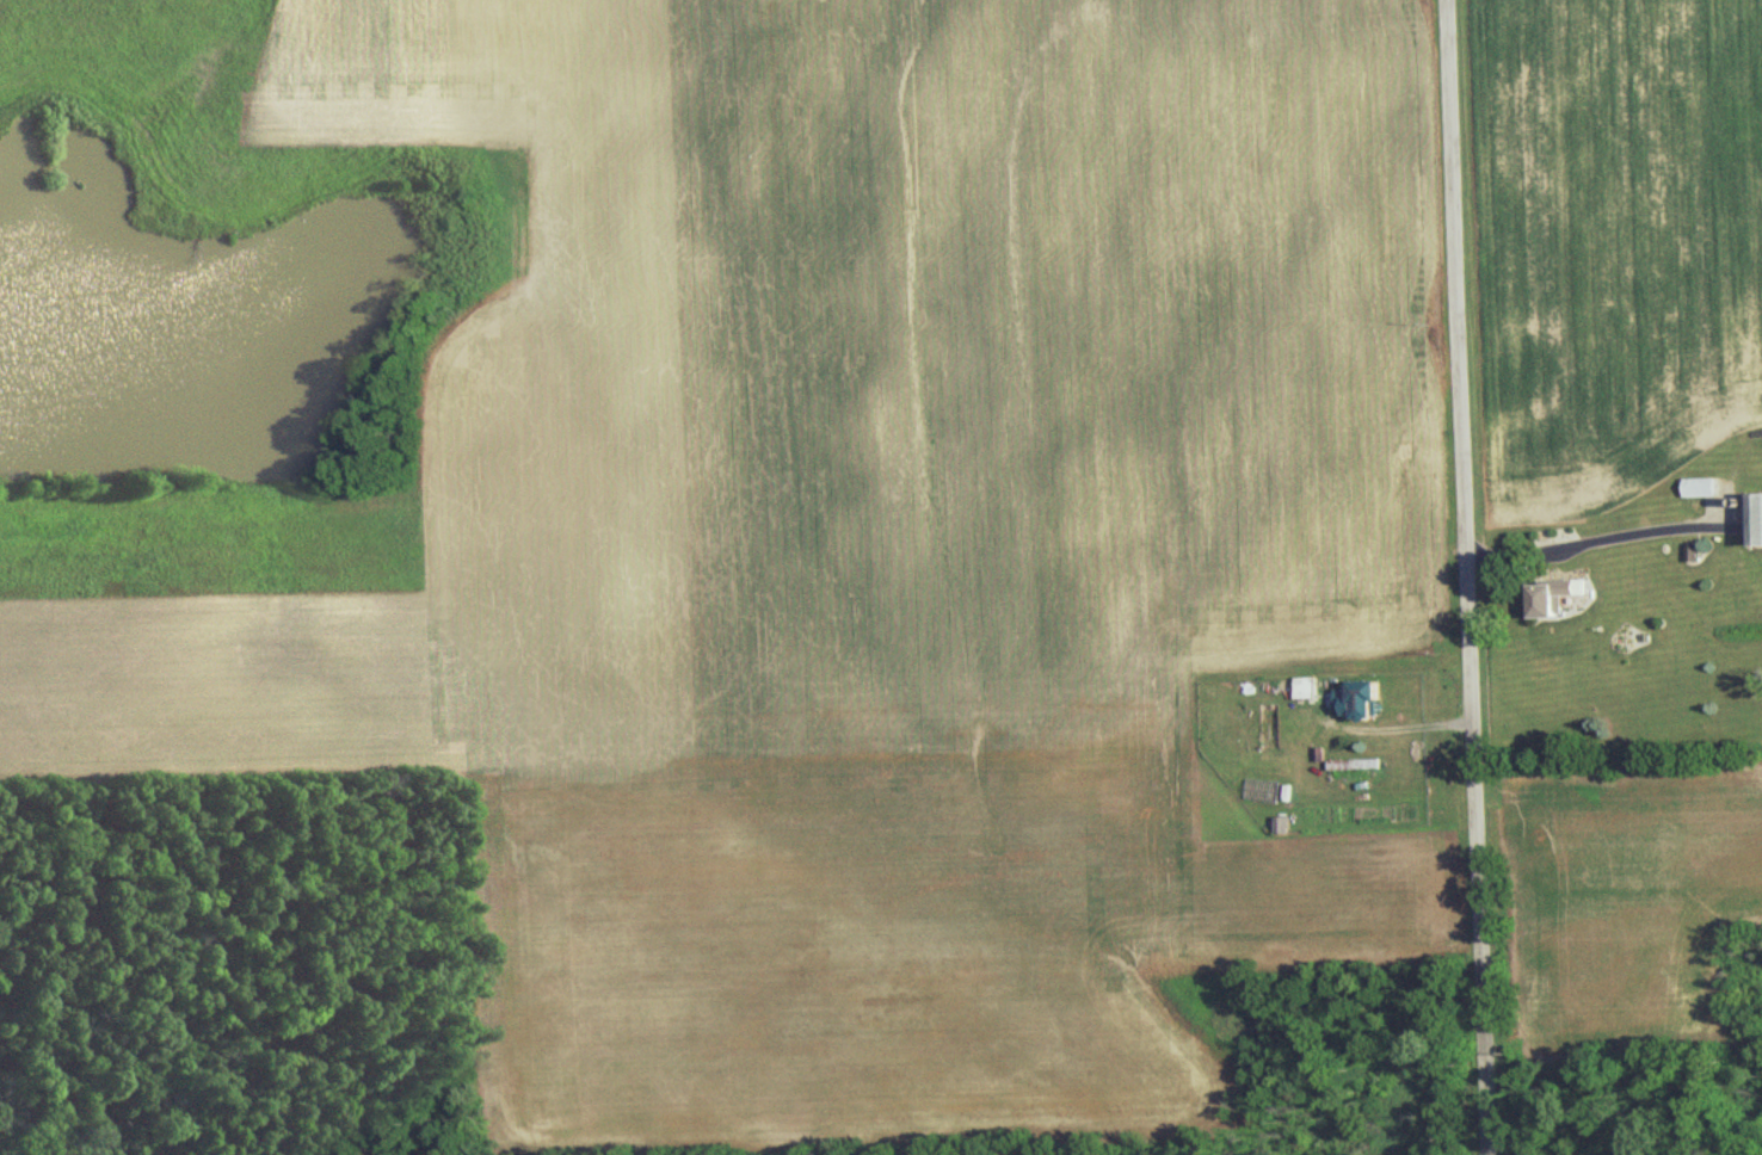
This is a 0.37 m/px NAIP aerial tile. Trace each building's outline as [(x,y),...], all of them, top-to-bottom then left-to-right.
[(1721,475),(1685,476),(1686,495),(1722,494),(1721,475)] [(1689,559),(1702,559),(1702,541),(1689,541),(1689,559)] [(1592,592),(1592,578),(1542,579),(1543,614),(1567,613),(1566,593),(1592,592)] [(1387,679),(1362,678),(1362,697),(1352,696),(1352,714),(1386,715),(1387,679)] [(1384,766),(1384,756),(1329,758),(1329,768),(1384,766)]
